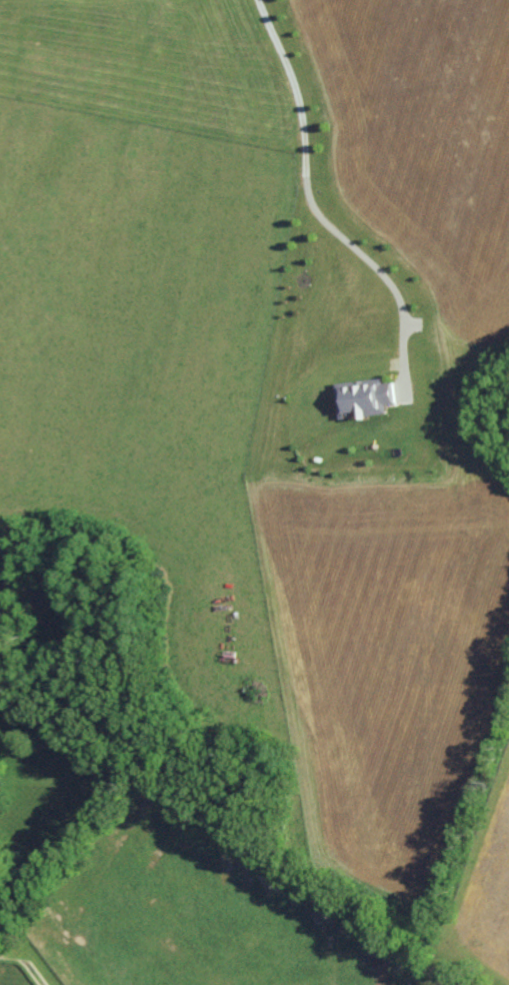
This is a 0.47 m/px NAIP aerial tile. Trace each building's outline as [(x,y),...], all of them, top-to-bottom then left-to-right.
[(337,384),(341,415),(361,412),(362,418),(390,414),(388,404),(397,403),(394,382),(386,383),(385,378),(337,384)]
